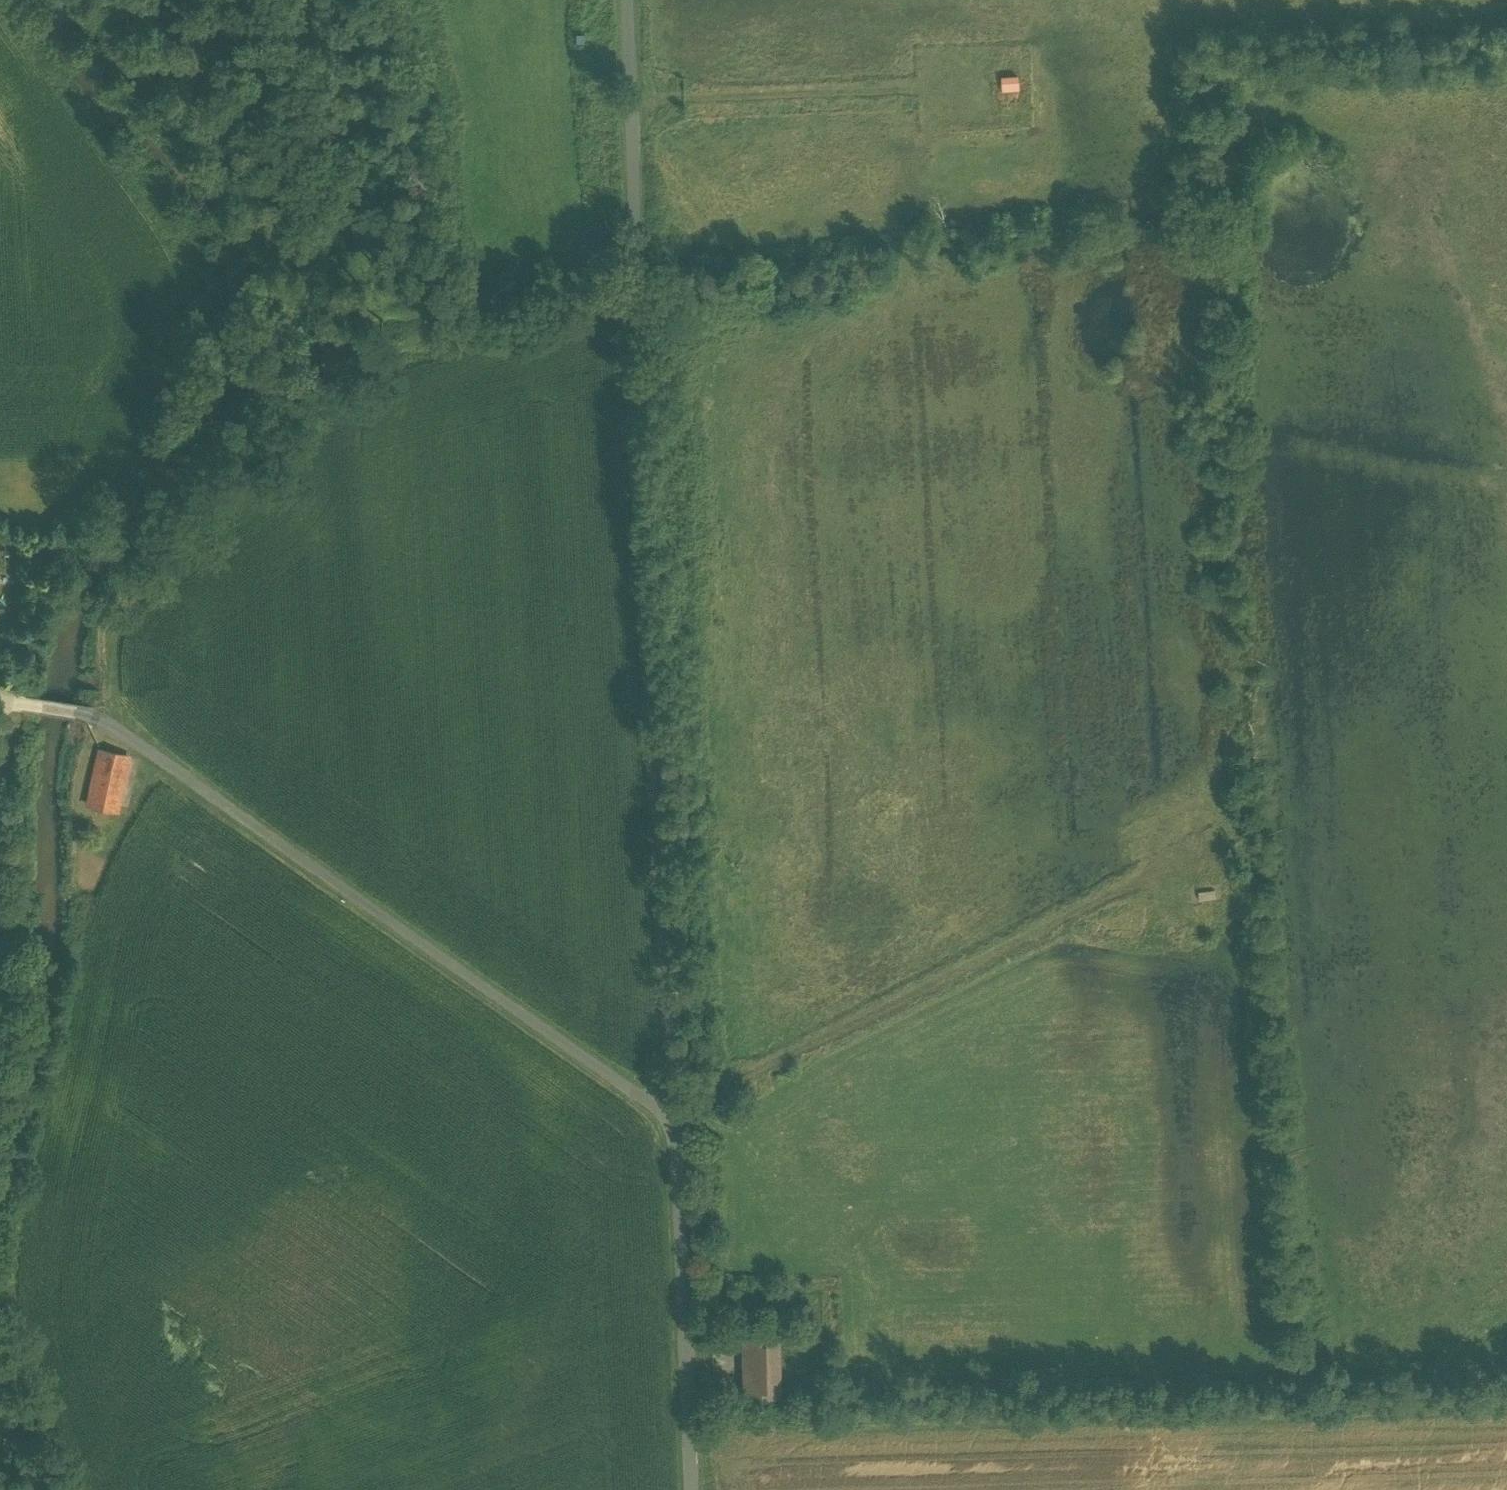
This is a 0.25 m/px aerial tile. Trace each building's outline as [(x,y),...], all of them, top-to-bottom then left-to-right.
[(1023,74),(1005,75),(1006,91),(1024,90),(1023,74)] [(127,754),(101,748),(89,807),(114,812),(127,754)] [(1218,891),(1201,893),(1202,902),(1219,901),(1218,891)] [(786,1397),(786,1336),(746,1336),(747,1397),(786,1397)]
